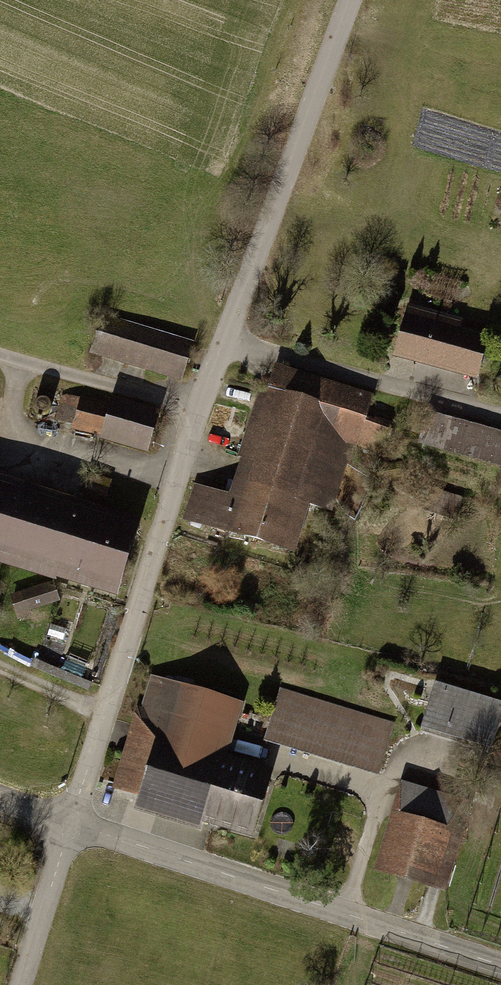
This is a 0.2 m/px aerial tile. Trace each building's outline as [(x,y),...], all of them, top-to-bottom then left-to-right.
[(487,333),(411,310),(399,354),(475,376),(487,333)] [(187,343),(110,321),(100,356),(177,378),(187,343)] [(360,394),(277,371),(261,426),(252,423),(231,494),(203,486),(194,518),(292,546),(307,492),(330,499),(360,394)] [(163,411),(72,393),(64,435),(155,453),(163,411)] [(434,415),(426,443),(500,464),(500,434),(434,415)] [(119,600),(140,529),(0,486),(0,564),(119,600)] [(14,593),(16,610),(60,604),(58,588),(14,593)] [(236,703),(159,682),(151,709),(144,707),(124,778),(147,784),(141,803),(252,835),(269,773),(220,759),(236,703)] [(420,726),(485,747),(499,704),(434,684),(420,726)] [(391,724),(277,690),(263,734),(377,769),(391,724)] [(464,802),(405,784),(380,867),(439,884),(464,802)]
